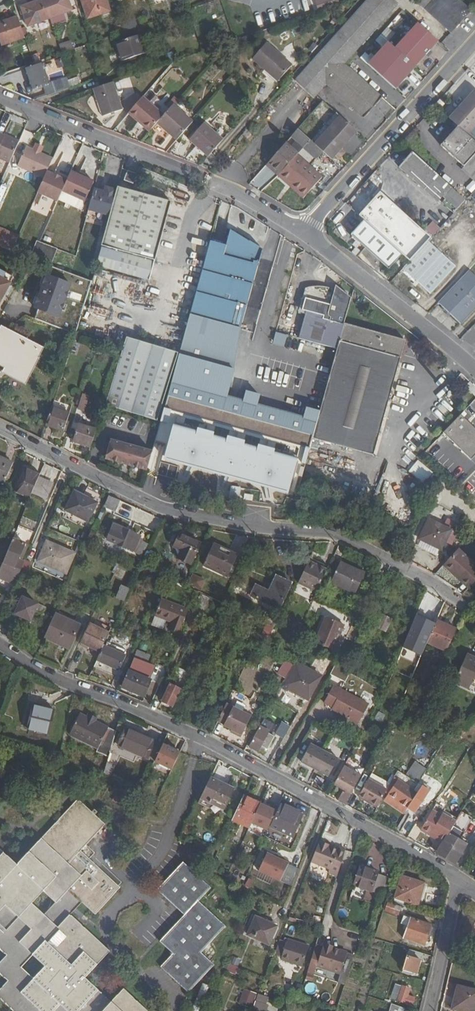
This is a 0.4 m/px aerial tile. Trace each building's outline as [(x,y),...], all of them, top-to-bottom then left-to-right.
[(51,18),(45,0),(24,7),(30,26),(51,18)] [(53,18),(52,18),(55,26),(69,21),(67,13),(75,10),(71,0),(47,0),(53,18)] [(109,0),(86,0),(92,16),(112,9),(109,0)] [(291,80),(313,100),(317,96),(326,86),(344,66),(399,5),(394,0),(361,0),(332,33),(291,80)] [(319,9),(341,4),(340,0),(315,0),(319,9)] [(425,11),(435,0),(426,0),(420,6),(425,11)] [(472,13),(457,0),(435,0),(425,11),(452,35),(472,13)] [(21,17),(0,25),(0,28),(6,45),(28,38),(21,17)] [(416,69),(439,44),(418,25),(396,50),(416,69)] [(147,54),(141,35),(119,42),(126,61),(147,54)] [(61,44),(64,52),(75,48),(73,41),(61,44)] [(281,81),(294,66),(270,43),(257,58),(281,81)] [(369,66),(396,91),(417,69),(416,69),(396,50),(389,44),(369,66)] [(168,53),(171,62),(176,60),(177,60),(174,51),(168,53)] [(54,82),(47,61),(27,69),(34,88),(54,82)] [(351,73),(344,66),(326,86),(333,93),(351,73)] [(382,100),(351,73),(333,93),(364,120),(382,100)] [(115,81),(94,89),(104,117),(125,109),(115,81)] [(449,124),(452,126),(457,130),(467,140),(474,147),(474,97),(474,96),(449,124)] [(144,98),(131,113),(151,132),(160,122),(165,117),(144,98)] [(304,123),(311,130),(317,123),(316,122),(329,107),(323,102),(304,123)] [(160,122),(181,139),(195,123),(174,106),(165,117),(160,122)] [(325,153),(335,161),(337,158),(342,152),(359,133),(339,114),(314,142),(325,153)] [(192,142),(211,158),(226,140),(206,124),(192,142)] [(463,170),(474,157),(474,147),(467,140),(457,130),(440,149),(463,170)] [(300,131),(268,167),(283,182),(289,187),(291,184),(308,198),(324,179),(311,168),(325,153),(314,142),(300,131)] [(22,141),(7,134),(6,135),(0,133),(0,157),(12,162),(22,141)] [(49,171),(55,156),(30,144),(21,164),(47,175),(49,171)] [(342,152),(337,158),(341,162),(346,155),(342,152)] [(418,163),(410,156),(397,171),(436,207),(438,205),(452,217),(464,205),(446,189),(418,163)] [(474,182),(474,157),(463,170),(474,182)] [(138,183),(141,172),(131,169),(128,180),(138,183)] [(72,170),(68,180),(63,192),(85,202),(95,180),(72,170)] [(68,180),(49,171),(47,175),(39,193),(58,202),(63,192),(68,180)] [(372,174),(364,185),(372,191),(380,179),(372,174)] [(291,184),(289,187),(305,201),(308,198),(291,184)] [(172,200),(120,185),(119,190),(111,216),(106,235),(97,265),(151,278),(156,258),(156,259),(172,200)] [(95,188),(89,210),(111,216),(119,190),(106,187),(105,190),(95,188)] [(379,197),(358,220),(362,224),(392,251),(395,248),(410,263),(422,249),(407,235),(413,228),(403,219),(379,197)] [(387,273),(400,258),(392,251),(362,224),(349,239),(387,273)] [(428,228),(435,235),(438,233),(430,226),(428,228)] [(421,236),(428,243),(435,235),(428,228),(421,236)] [(238,333),(242,334),(243,310),(248,312),(249,288),(254,290),(256,266),(260,268),(264,254),(235,229),(230,243),(227,242),(225,248),(212,245),(191,320),(238,333)] [(30,244),(33,237),(24,233),(21,239),(30,244)] [(46,243),(33,237),(30,244),(43,250),(46,243)] [(408,265),(400,273),(428,298),(454,271),(426,245),(422,249),(410,263),(408,265)] [(437,307),(460,330),(474,314),(474,281),(468,274),(437,307)] [(12,282),(0,276),(0,305),(12,282)] [(50,276),(38,310),(62,318),(73,284),(50,276)] [(336,353),(343,326),(349,301),(344,298),(331,296),(331,293),(324,291),(310,290),(304,292),(301,301),(304,302),(301,312),(305,314),(298,342),(336,353)] [(238,333),(191,320),(182,352),(180,358),(164,417),(312,453),(315,441),(319,424),(321,416),(308,413),(306,422),(257,411),(260,401),(247,399),(245,408),(227,403),(234,377),(238,333)] [(319,424),(315,441),(377,456),(405,341),(343,326),(336,353),(321,416),(319,424)] [(114,331),(100,327),(98,332),(112,336),(114,331)] [(4,331),(0,339),(0,365),(9,370),(6,375),(25,384),(37,363),(34,362),(39,351),(20,342),(21,340),(4,331)] [(282,347),(286,334),(275,332),(271,344),(282,347)] [(128,344),(180,358),(182,352),(131,335),(128,344)] [(160,420),(179,363),(128,344),(109,403),(160,420)] [(179,363),(179,364),(180,358),(128,344),(179,363)] [(471,381),(466,386),(474,394),(474,385),(471,381)] [(90,398),(83,395),(79,409),(86,411),(90,398)] [(52,410),(47,427),(65,433),(70,416),(52,410)] [(460,416),(443,435),(471,462),(474,458),(474,430),(460,416)] [(75,443),(93,448),(98,431),(81,426),(75,443)] [(168,426),(159,463),(286,492),(295,455),(168,426)] [(106,460),(148,472),(153,454),(112,442),(106,460)] [(5,484),(13,464),(0,458),(0,482),(5,484)] [(42,470),(43,468),(27,462),(26,465),(41,471),(42,470)] [(432,475),(417,463),(408,473),(423,486),(432,475)] [(18,484),(33,491),(39,477),(41,471),(26,465),(18,484)] [(54,483),(39,477),(33,491),(32,495),(47,501),(54,483)] [(403,480),(399,485),(411,494),(414,490),(403,480)] [(102,502),(79,490),(70,509),(93,520),(102,502)] [(122,501),(111,496),(106,507),(117,512),(122,501)] [(447,539),(452,528),(429,517),(420,537),(444,547),(447,539)] [(447,539),(452,541),(458,530),(452,528),(447,539)] [(106,545),(134,554),(139,538),(112,529),(106,545)] [(83,540),(89,543),(93,534),(86,531),(83,540)] [(192,565),(202,544),(182,535),(175,548),(183,551),(179,559),(192,565)] [(79,550),(85,552),(89,543),(83,540),(79,550)] [(77,553),(49,541),(41,560),(69,572),(77,553)] [(143,558),(149,545),(143,542),(137,555),(143,558)] [(2,566),(13,571),(24,548),(11,543),(2,566)] [(229,577),(239,556),(215,544),(205,565),(229,577)] [(469,586),(474,579),(474,565),(458,548),(443,563),(453,574),(455,572),(469,586)] [(329,566),(310,557),(308,561),(327,569),(329,566)] [(342,558),(341,560),(359,568),(360,565),(342,558)] [(359,568),(341,560),(332,580),(357,591),(369,565),(361,562),(360,565),(359,568)] [(298,583),(317,592),(327,569),(308,561),(298,583)] [(442,565),(466,588),(469,586),(455,572),(453,574),(443,563),(442,565)] [(2,566),(0,570),(12,574),(13,571),(2,566)] [(201,588),(205,579),(193,574),(189,583),(201,588)] [(280,597),(276,606),(280,608),(292,581),(277,575),(273,583),(270,581),(267,589),(256,584),(252,595),(256,597),(259,590),(270,596),(272,594),(280,597)] [(195,593),(179,584),(175,592),(191,601),(195,593)] [(128,601),(133,589),(126,585),(121,598),(128,601)] [(256,597),(276,606),(280,597),(272,594),(270,596),(259,590),(256,597)] [(20,613),(33,619),(37,609),(43,612),(46,606),(23,596),(17,611),(20,613)] [(172,627),(182,631),(191,610),(164,599),(157,615),(175,622),(172,627)] [(435,606),(427,602),(417,625),(425,628),(435,606)] [(32,621),(33,619),(20,613),(19,615),(32,621)] [(57,614),(46,637),(72,649),(82,625),(57,614)] [(249,616),(263,623),(267,625),(268,622),(250,614),(249,616)] [(375,627),(385,631),(390,618),(380,614),(375,627)] [(333,648),(344,622),(326,615),(315,640),(333,648)] [(457,628),(438,618),(428,640),(447,650),(457,628)] [(277,630),(279,626),(270,621),(268,625),(277,630)] [(358,641),(363,628),(353,625),(348,637),(358,641)] [(88,644),(105,652),(108,645),(114,633),(96,626),(88,644)] [(105,652),(103,658),(125,668),(130,655),(108,645),(105,652)] [(140,649),(136,658),(150,664),(154,655),(140,649)] [(474,660),(474,659),(466,654),(454,680),(464,685),(474,660)] [(136,658),(124,687),(146,697),(153,682),(151,681),(144,678),(150,664),(136,658)] [(464,685),(468,687),(472,677),(474,679),(474,660),(464,685)] [(144,678),(151,681),(157,667),(150,664),(144,678)] [(285,677),(291,668),(285,664),(279,673),(285,677)] [(330,674),(344,682),(349,672),(335,664),(330,674)] [(289,686),(288,689),(308,700),(320,678),(299,666),(296,671),(293,669),(285,684),(289,686)] [(166,699),(178,705),(185,688),(174,683),(166,699)] [(368,706),(331,686),(322,703),(332,708),(333,706),(361,721),(368,706)] [(224,703),(217,719),(226,723),(225,726),(244,734),(252,715),(224,703)] [(31,729),(52,733),(56,710),(36,705),(31,729)] [(99,753),(109,759),(117,732),(95,720),(97,716),(90,713),(88,717),(82,714),(71,736),(100,750),(99,753)] [(278,725),(265,719),(250,745),(254,747),(258,749),(260,750),(263,745),(269,748),(276,736),(273,734),(278,725)] [(278,734),(284,738),(290,726),(284,723),(278,734)] [(118,749),(133,756),(140,739),(126,732),(118,749)] [(140,739),(133,756),(147,762),(154,746),(140,739)] [(172,770),(181,751),(164,743),(155,761),(172,770)] [(340,759),(312,744),(302,762),(331,777),(340,759)] [(423,769),(413,763),(405,777),(416,783),(423,769)] [(107,766),(104,775),(110,778),(114,769),(107,766)] [(339,801),(346,805),(361,777),(344,768),(335,784),(342,787),(347,790),(346,793),(344,792),(339,801)] [(359,798),(378,809),(388,791),(369,780),(359,798)] [(228,791),(210,782),(198,806),(206,810),(209,803),(223,810),(227,802),(223,801),(228,791)] [(405,797),(403,801),(413,806),(415,803),(421,807),(427,796),(402,782),(398,788),(403,790),(402,795),(405,797)] [(143,790),(157,796),(160,789),(146,783),(143,790)] [(395,795),(403,801),(405,797),(402,795),(403,790),(398,788),(395,795)] [(232,793),(228,791),(223,801),(227,802),(232,793)] [(250,829),(261,805),(245,797),(233,821),(250,829)] [(126,989),(114,1003),(88,978),(111,952),(72,914),(84,902),(97,914),(121,888),(83,850),(107,824),(81,798),(18,865),(0,848),(0,947),(8,955),(0,964),(0,972),(9,982),(0,992),(0,996),(15,1010),(149,1010),(126,989)] [(306,812),(284,800),(273,822),(273,827),(293,838),(306,812)] [(209,803),(206,810),(220,816),(223,810),(209,803)] [(431,811),(421,830),(429,835),(430,834),(438,838),(444,842),(455,822),(441,814),(440,816),(431,811)] [(444,842),(437,854),(455,864),(455,863),(466,843),(459,839),(472,817),(461,811),(457,818),(456,820),(455,822),(444,842)] [(339,853),(318,847),(311,866),(332,872),(331,877),(338,879),(346,853),(339,851),(339,853)] [(300,868),(268,854),(260,871),(292,885),(300,868)] [(190,991),(215,965),(203,953),(227,927),(201,901),(213,889),(186,863),(161,889),(188,917),(164,942),(175,954),(164,966),(190,991)] [(361,866),(355,884),(383,895),(389,878),(378,874),(378,873),(361,866)] [(396,897),(413,903),(419,882),(403,875),(396,897)] [(243,886),(253,892),(258,881),(248,876),(243,886)] [(419,882),(413,903),(418,905),(425,884),(419,882)] [(388,910),(402,915),(405,906),(391,901),(388,910)] [(407,937),(427,945),(434,925),(414,918),(407,937)] [(469,919),(460,938),(473,945),(474,941),(474,922),(469,919)] [(251,936),(267,944),(276,928),(260,920),(251,936)] [(281,959),(302,966),(310,947),(289,939),(281,959)] [(335,947),(325,945),(318,965),(342,973),(349,952),(335,947)] [(418,973),(424,955),(412,951),(406,972),(416,975),(417,973),(418,973)] [(228,972),(237,975),(240,968),(231,965),(228,972)] [(405,985),(412,988),(414,983),(403,979),(402,984),(405,985)] [(313,992),(315,984),(307,982),(305,990),(313,992)] [(193,1010),(201,1010),(211,987),(204,984),(193,1010)] [(405,985),(403,993),(401,1001),(415,1006),(417,999),(410,995),(412,988),(405,985)] [(459,985),(453,1009),(461,1010),(474,1010),(474,989),(459,985)] [(269,997),(243,989),(237,1005),(257,1010),(265,1010),(269,997)]
